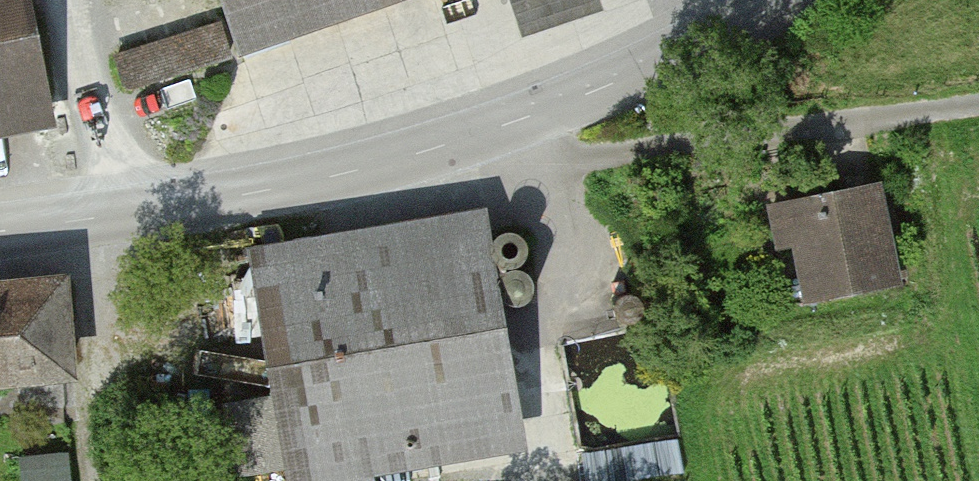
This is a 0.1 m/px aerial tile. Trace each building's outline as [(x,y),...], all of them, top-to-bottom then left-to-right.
[(44,105),(23,0),(0,0),(0,114),(44,105)] [(241,52),(396,0),(223,0),(241,52)] [(228,55),(219,26),(116,57),(126,87),(228,55)] [(918,302),(891,192),(779,220),(806,330),(918,302)] [(261,264),(303,480),(457,480),(537,465),(489,219),(261,264)] [(0,294),(0,404),(88,396),(79,287),(0,294)] [(72,445),(24,448),(26,480),(74,480),(72,445)]
